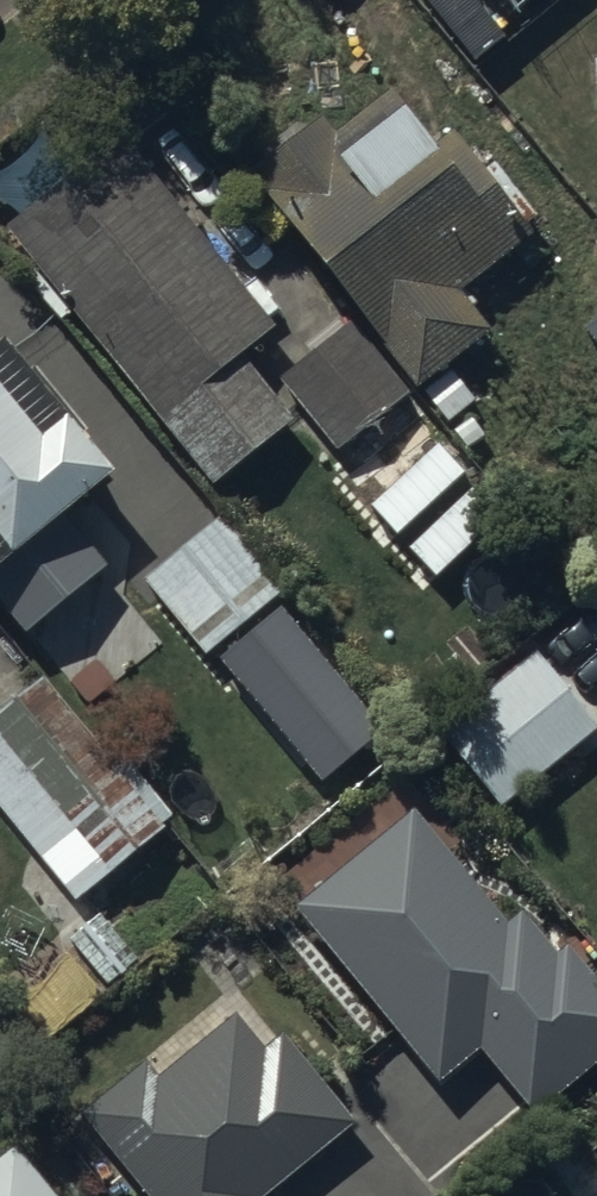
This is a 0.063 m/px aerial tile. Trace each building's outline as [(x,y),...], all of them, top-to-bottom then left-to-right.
[(480,63),(549,2),(547,0),(425,0),(480,63)] [(428,172),(386,115),(334,159),(322,146),(305,157),(290,155),(263,175),(262,190),(251,197),(267,218),(261,221),(415,415),(425,408),(446,434),(473,415),(454,389),(492,359),(459,318),(539,254),(453,153),(428,172)] [(275,354),(121,161),(6,255),(212,510),(294,442),(242,381),(275,354)] [(581,349),(596,369),(596,336),(581,349)] [(28,618),(96,562),(54,513),(108,468),(1,341),(0,341),(0,585),(28,618)] [(500,805),(596,732),(596,731),(541,656),(443,729),(500,805)] [(0,710),(0,801),(77,894),(165,822),(43,674),(0,710)] [(411,811),(293,907),(438,1083),(477,1051),(529,1114),(596,1058),(596,983),(567,946),(557,954),(520,909),(503,923),(411,811)] [(79,1134),(130,1195),(283,1195),(352,1141),(281,1053),(260,1068),(233,1036),(156,1094),(145,1081),(79,1134)] [(0,1179),(0,1195),(38,1195),(14,1167),(0,1179)]
